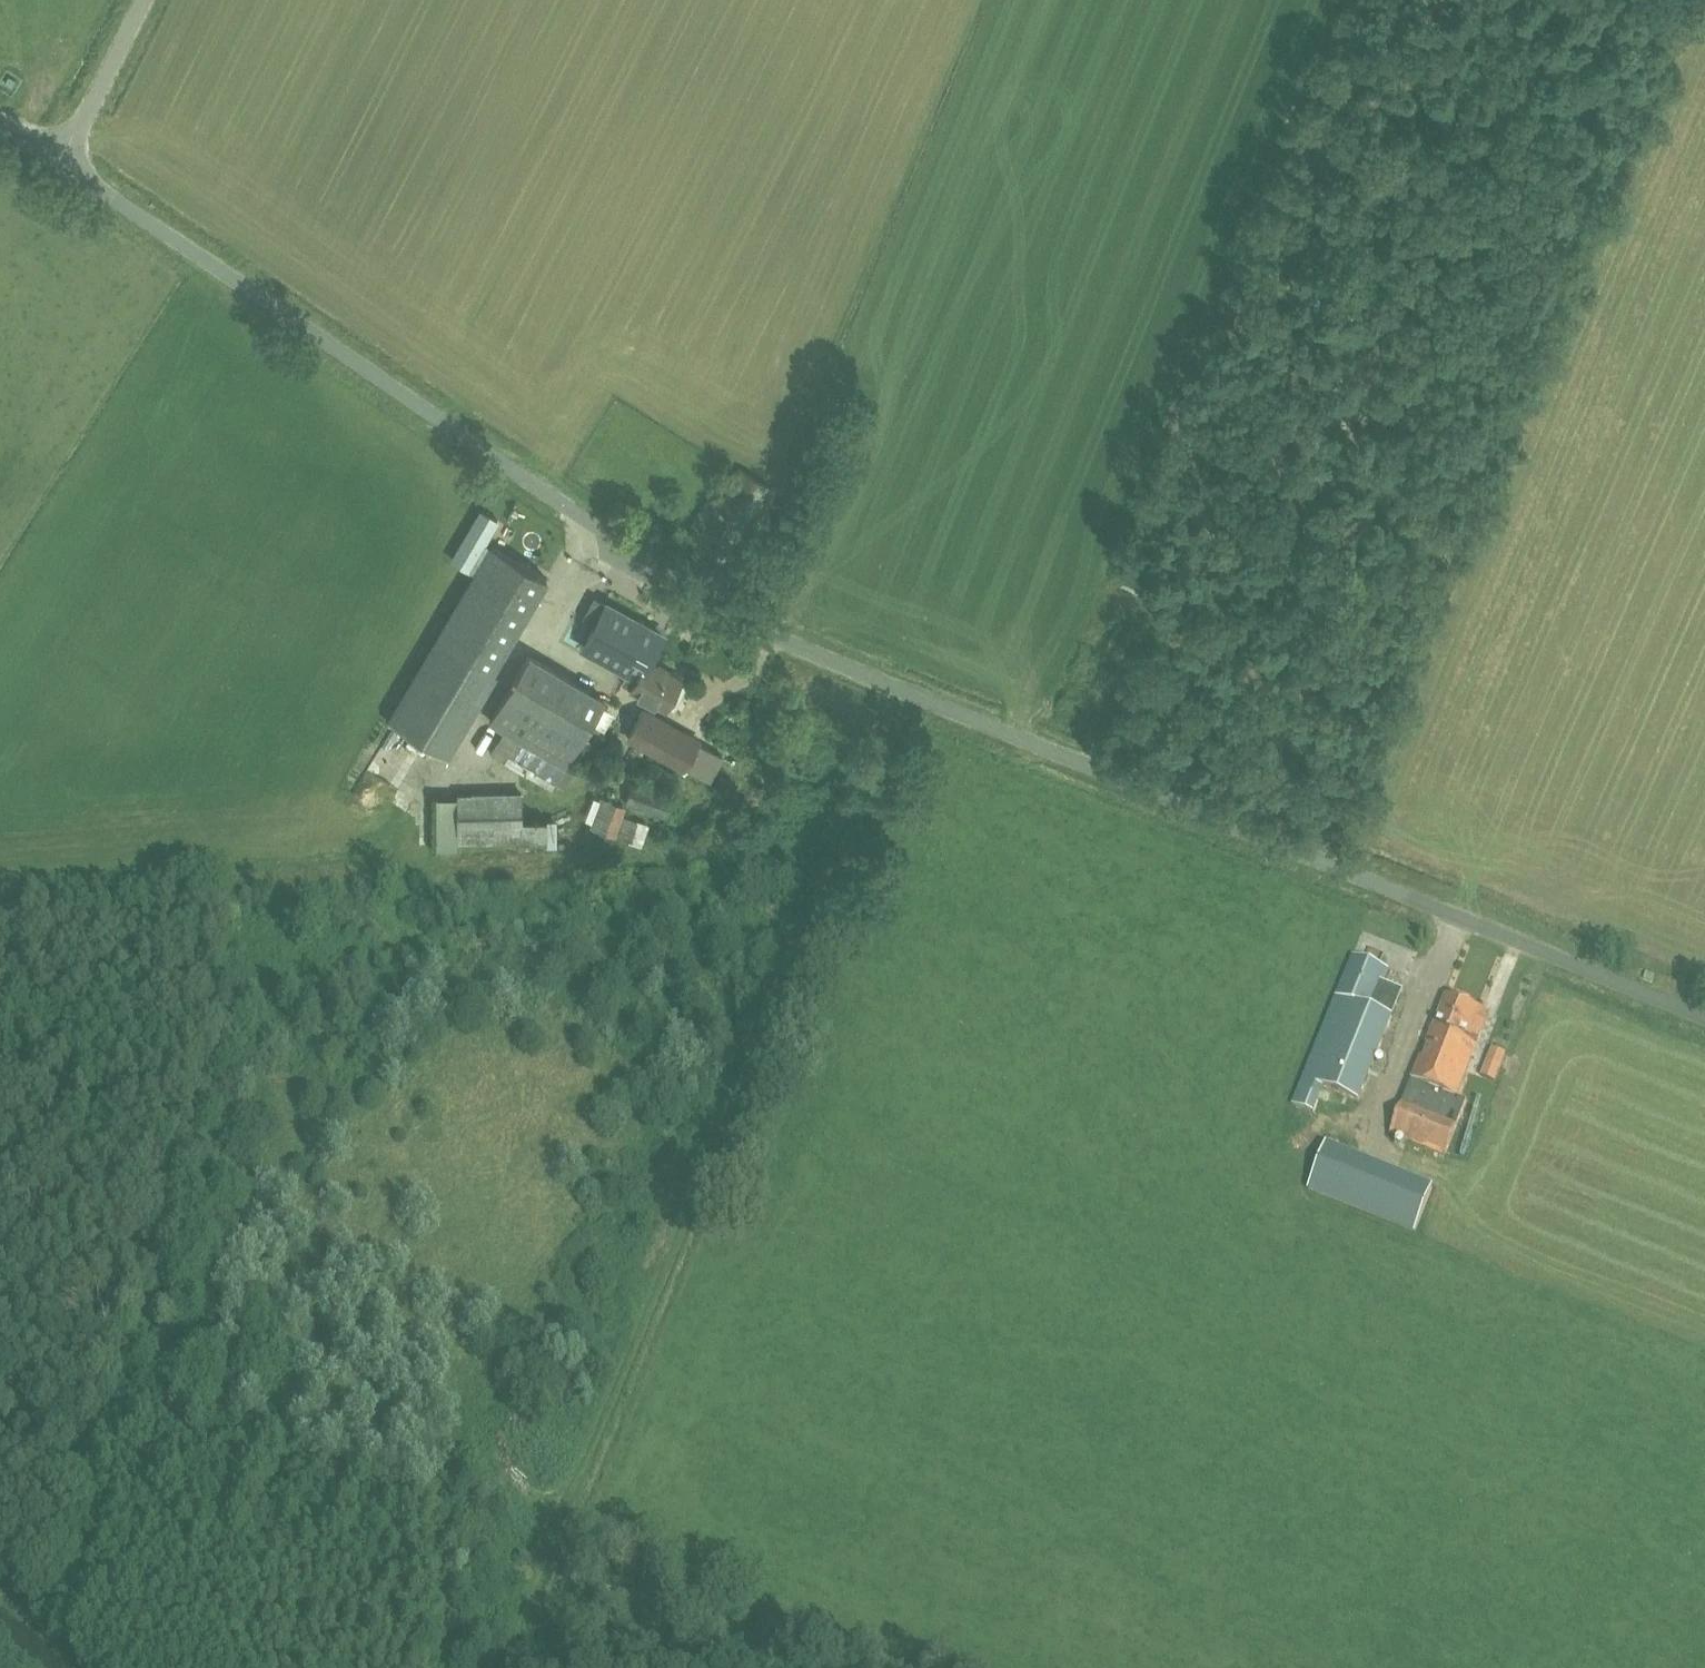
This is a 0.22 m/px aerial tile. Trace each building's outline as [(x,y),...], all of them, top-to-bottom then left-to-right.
[(17,83),(9,78),(6,84),(14,88),(17,83)] [(449,756),(498,673),(494,671),(550,579),(491,544),(436,638),(389,719),(449,756)] [(601,595),(574,639),(627,672),(622,683),(630,687),(629,690),(666,711),(684,678),(669,670),(670,668),(660,662),(658,664),(649,658),(664,632),(601,595)] [(605,730),(614,713),(602,706),(606,698),(530,653),(489,722),(504,731),(491,753),(528,774),(532,769),(566,788),(575,771),(565,765),(591,722),(605,730)] [(710,781),(724,756),(699,742),(701,739),(643,708),(626,739),(685,770),(686,767),(710,781)] [(667,819),(674,794),(675,793),(633,779),(625,804),(667,819)] [(524,819),(523,791),(458,793),(458,794),(437,794),(435,848),(457,848),(457,842),(519,842),(519,850),(530,850),(530,841),(547,841),(547,846),(557,846),(557,819),(524,819)] [(631,838),(637,819),(624,815),(627,806),(601,798),(591,827),(617,835),(617,834),(631,838)] [(1361,1103),(1403,990),(1385,982),(1390,970),(1353,954),(1302,1080),(1293,1104),(1315,1113),(1324,1089),(1361,1103)] [(1476,1047),(1487,1019),(1478,1016),(1481,1009),(1449,997),(1435,1030),(1434,1029),(1427,1045),(1429,1046),(1425,1058),(1422,1056),(1391,1133),(1446,1155),(1468,1102),(1457,1097),(1478,1047),(1476,1047)] [(1496,1082),(1507,1055),(1493,1049),(1482,1077),(1496,1082)] [(1416,1233),(1434,1186),(1364,1158),(1326,1143),(1308,1189),(1346,1205),(1416,1233)]
